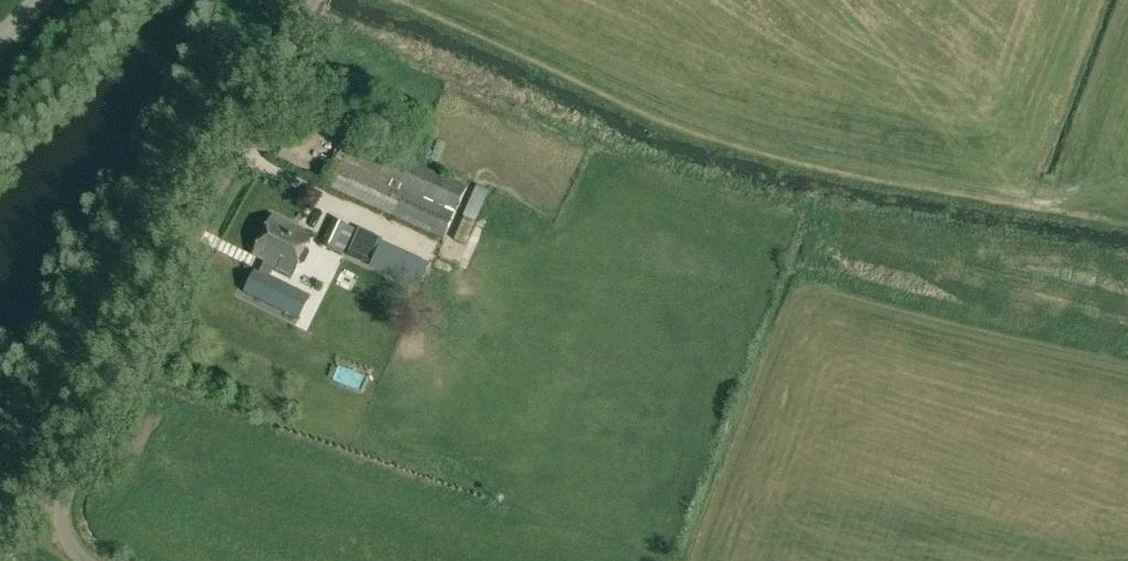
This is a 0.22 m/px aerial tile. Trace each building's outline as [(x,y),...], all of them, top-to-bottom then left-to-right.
[(350,135),(324,184),(443,245),(468,196),(350,135)] [(293,276),(313,237),(273,217),(253,255),(293,276)] [(320,245),(340,254),(350,230),(331,220),(320,245)] [(274,266),(265,262),(261,269),(256,269),(244,290),(300,319),(311,296),(271,276),(274,266)]
